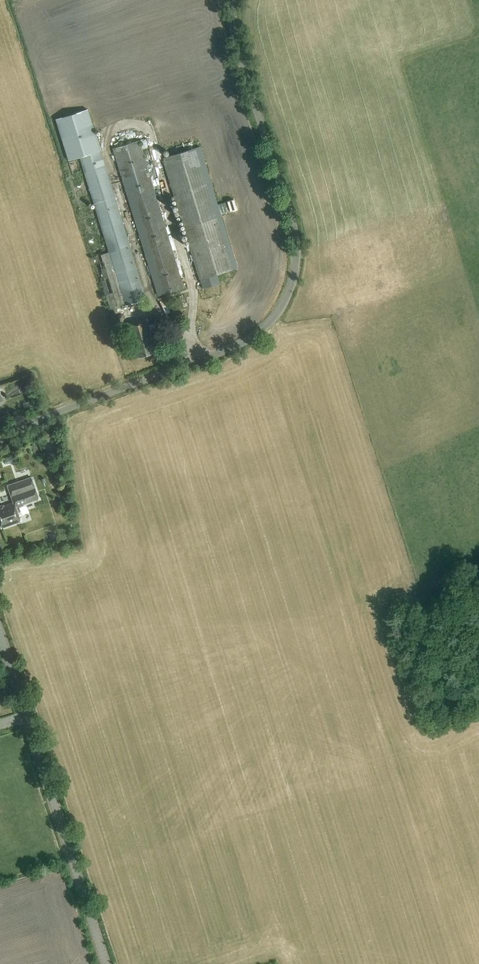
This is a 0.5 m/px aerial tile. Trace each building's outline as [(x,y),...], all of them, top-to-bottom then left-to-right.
[(88,109),(55,119),(68,161),(79,157),(109,254),(97,257),(113,309),(146,299),(88,109)] [(139,140),(112,148),(158,295),(184,287),(139,140)] [(197,147),(162,158),(202,287),(219,282),(217,275),(235,269),(197,147)] [(139,357),(153,353),(150,341),(152,340),(145,318),(126,324),(133,347),(136,346),(139,357)] [(38,498),(31,477),(7,485),(13,502),(0,507),(0,525),(1,527),(20,521),(15,506),(38,498)]
